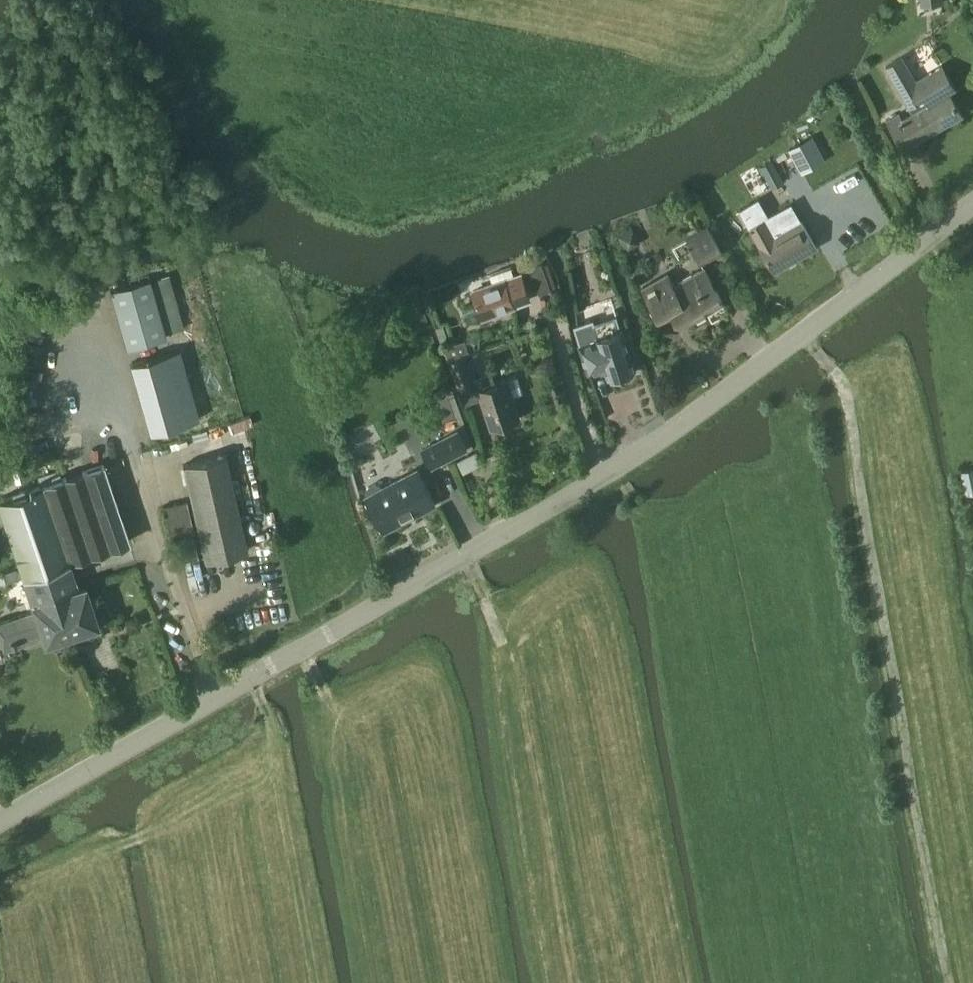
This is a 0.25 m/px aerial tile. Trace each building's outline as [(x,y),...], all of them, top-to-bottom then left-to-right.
[(962,115),(949,92),(955,88),(942,65),(916,80),(902,57),(885,67),(908,106),(909,105),(914,113),(903,119),(900,113),(886,121),(903,149),(962,115)] [(825,159),(813,136),(790,148),(802,171),(825,159)] [(760,166),(772,188),(784,181),(772,160),(760,166)] [(773,237),(764,220),(750,227),(774,271),(817,248),(802,221),(773,237)] [(686,236),(702,264),(723,252),(707,224),(686,236)] [(631,225),(614,234),(624,252),(640,243),(631,225)] [(529,267),(539,294),(551,290),(541,262),(529,267)] [(662,323),(674,316),(681,327),(724,303),(705,268),(674,285),(668,273),(643,287),(662,323)] [(473,291),(482,314),(486,316),(514,305),(513,304),(530,298),(521,274),(505,281),(504,279),(473,291)] [(110,288),(126,348),(166,338),(165,334),(182,330),(167,275),(152,279),(151,277),(110,288)] [(590,319),(573,324),(588,369),(605,363),(609,376),(614,375),(615,379),(632,374),(631,369),(635,368),(623,328),(596,336),(590,319)] [(493,345),(498,361),(512,356),(507,340),(493,345)] [(449,361),(462,356),(457,342),(444,346),(449,361)] [(150,433),(197,419),(177,350),(130,363),(150,433)] [(477,382),(466,354),(449,361),(459,389),(477,382)] [(506,380),(479,389),(492,428),(519,419),(506,380)] [(432,469),(469,450),(458,429),(421,448),(432,469)] [(226,454),(216,457),(182,464),(203,562),(248,551),(226,454)] [(57,593),(77,587),(75,579),(69,562),(129,541),(103,464),(60,479),(40,486),(0,499),(0,559),(15,555),(19,566),(3,571),(6,580),(22,576),(23,578),(42,571),(50,595),(57,593)] [(961,470),(962,471),(967,494),(972,493),(972,468),(961,470)] [(365,492),(367,496),(366,496),(384,531),(436,504),(418,469),(383,488),(380,484),(375,482),(367,486),(365,492)] [(162,507),(169,538),(193,533),(186,501),(162,507)] [(248,521),(246,524),(246,528),(248,532),(253,534),(257,532),(259,529),(260,525),(258,520),(253,519),(248,521)] [(23,578),(31,602),(30,602),(33,611),(0,622),(0,638),(4,649),(42,636),(44,641),(45,641),(48,645),(56,645),(61,641),(61,636),(71,632),(57,593),(50,595),(42,571),(23,578)] [(88,596),(84,585),(77,587),(57,593),(71,632),(81,629),(84,633),(91,634),(97,629),(97,624),(93,610),(97,608),(97,601),(92,594),(88,596)]
